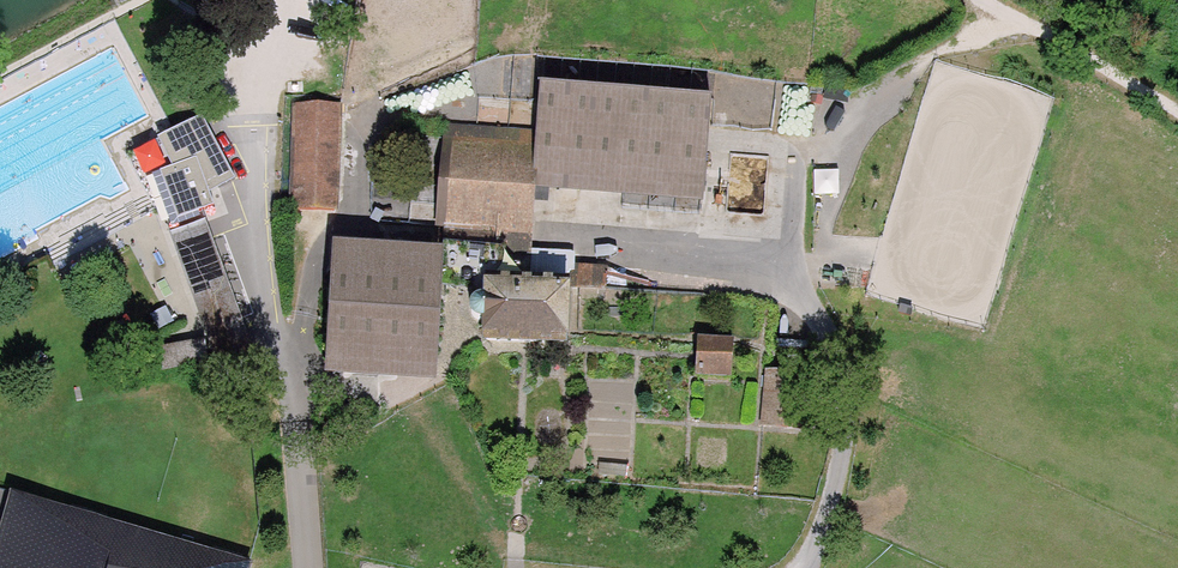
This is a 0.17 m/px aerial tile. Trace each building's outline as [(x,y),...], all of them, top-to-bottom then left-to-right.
[(538,138),(531,221),(690,235),(702,106),(542,92),(538,138)] [(291,112),(289,214),(332,214),(334,113),(291,112)] [(171,165),(159,169),(178,216),(213,203),(209,190),(235,177),(202,114),(159,135),(171,165)] [(531,221),(538,138),(447,130),(438,226),(529,234),(531,221)] [(208,218),(169,232),(223,369),(257,356),(208,218)] [(437,254),(333,249),(326,376),(431,381),(437,254)] [(566,291),(484,289),(483,340),(565,342),(566,291)] [(698,349),(698,380),(730,380),(729,348),(698,349)] [(767,379),(762,427),(807,432),(813,384),(767,379)] [(12,489),(0,530),(0,567),(249,567),(251,559),(12,489)]
